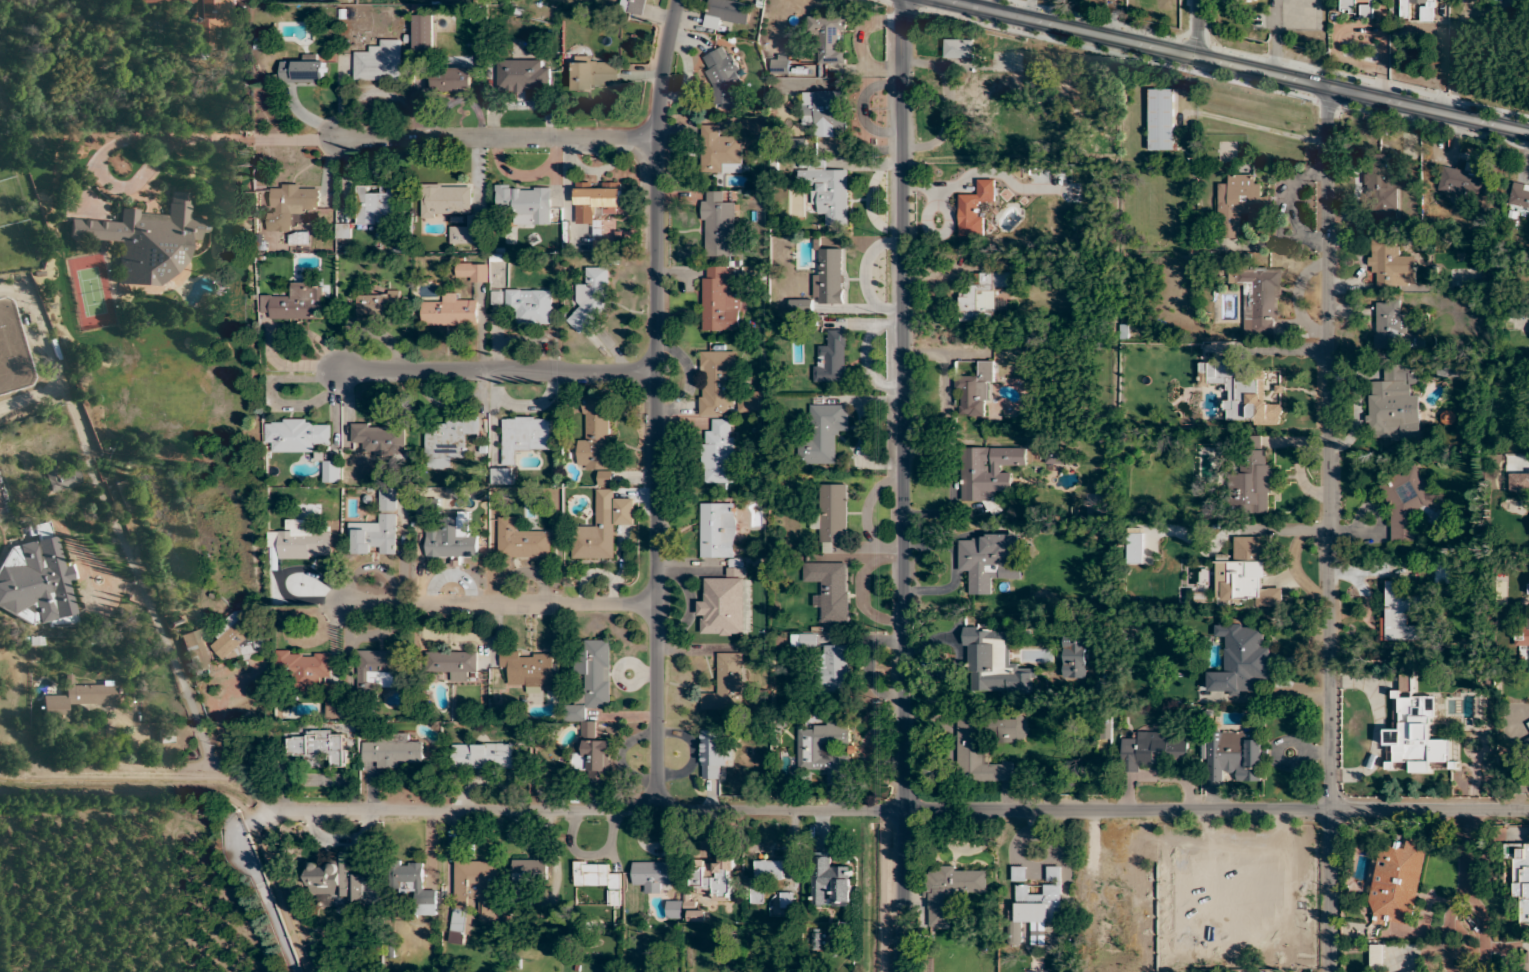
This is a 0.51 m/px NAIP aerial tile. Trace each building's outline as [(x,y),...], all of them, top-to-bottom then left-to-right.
[(189,4),(190,42),(210,42),(210,28),(225,28),(225,11),(233,11),(233,0),(133,0),(134,4),(189,4)] [(642,16),(645,0),(623,0),(620,12),(642,16)] [(722,31),(724,21),(748,25),(751,4),(729,0),(708,0),(704,28),(722,31)] [(1340,10),(1360,10),(1360,18),(1377,18),(1377,0),(1340,0),(1340,10)] [(1400,19),(1410,19),(1410,7),(1421,7),(1421,21),(1436,21),(1436,0),(1400,0),(1400,19)] [(434,50),(434,15),(414,15),(414,50),(434,50)] [(845,16),(808,16),(808,34),(817,34),(817,64),(845,64),(845,49),(838,49),(838,34),(845,34),(845,16)] [(402,81),(402,39),(381,39),(381,50),(353,50),(353,81),(402,81)] [(971,59),(971,40),(943,40),(943,59),(971,59)] [(725,110),(739,102),(732,89),(744,83),(724,47),(699,61),(725,110)] [(316,55),(301,55),(301,64),(279,64),(279,83),(326,83),(326,62),(316,62),(316,55)] [(505,91),(551,91),(551,70),(534,70),(534,60),(498,60),(498,83),(505,83),(505,91)] [(573,89),(619,89),(619,60),(573,60),(573,89)] [(472,92),(472,68),(433,68),(433,92),(472,92)] [(1023,71),(965,71),(965,98),(954,98),(954,112),(963,112),(963,120),(998,120),(998,91),(1023,91),(1023,71)] [(1173,152),(1173,89),(1149,89),(1149,152),(1173,152)] [(801,117),(814,117),(814,137),(844,137),(844,91),(801,91),(801,117)] [(721,125),(701,125),(701,173),(743,173),(743,145),(721,145),(721,125)] [(1369,223),(1397,222),(1396,155),(1368,155),(1369,223)] [(848,225),(847,169),(826,170),(826,159),(807,159),(807,170),(798,170),(798,186),(811,186),(811,205),(818,205),(818,216),(827,216),(827,226),(848,225)] [(1439,190),(1478,197),(1482,175),(1443,167),(1439,190)] [(1218,185),(1218,239),(1241,239),(1241,218),(1261,218),(1261,184),(1253,184),(1253,175),(1228,175),(1228,185),(1218,185)] [(995,180),(977,180),(977,194),(959,194),(958,237),(983,237),(983,202),(995,202),(995,180)] [(575,224),(601,225),(602,207),(621,207),(621,183),(576,182),(575,224)] [(1512,183),(1508,207),(1528,211),(1528,186),(1512,183)] [(291,231),(291,213),(318,213),(318,185),(268,185),(268,231),(291,231)] [(482,244),(482,215),(471,215),(471,185),(421,185),(421,216),(469,216),(469,226),(450,226),(450,244),(482,244)] [(399,186),(389,186),(389,195),(367,195),(367,186),(357,186),(357,224),(379,224),(379,215),(399,215),(399,186)] [(496,187),(496,208),(506,207),(506,217),(541,217),(541,210),(551,210),(551,186),(496,187)] [(736,202),(723,202),(723,191),(702,192),(703,257),(736,257),(736,202)] [(120,242),(117,285),(161,288),(162,269),(185,271),(187,237),(206,238),(208,219),(188,218),(190,193),(169,192),(167,214),(120,211),(119,222),(69,219),(68,238),(120,242)] [(289,233),(289,245),(309,245),(309,233),(289,233)] [(1416,286),(1416,257),(1398,257),(1398,239),(1369,239),(1369,271),(1377,271),(1377,287),(1416,286)] [(814,304),(843,305),(844,249),(814,249),(814,304)] [(488,282),(488,264),(457,264),(457,282),(488,282)] [(1245,286),(1244,335),(1273,335),(1273,318),(1281,318),(1283,267),(1229,266),(1228,285),(1245,286)] [(739,331),(739,267),(703,267),(703,331),(739,331)] [(608,268),(586,268),(586,285),(577,285),(577,310),(570,310),(570,324),(575,324),(575,322),(608,322),(608,268)] [(995,322),(995,287),(1010,287),(1010,274),(970,273),(970,292),(960,292),(960,322),(995,322)] [(323,320),(323,283),(290,283),(290,296),(261,296),(261,311),(270,311),(270,320),(323,320)] [(506,313),(515,313),(515,324),(551,324),(551,290),(506,290),(506,313)] [(356,294),(356,314),(399,314),(399,294),(356,294)] [(477,326),(477,303),(458,303),(458,294),(441,294),(441,303),(421,303),(421,326),(477,326)] [(1402,299),(1376,299),(1375,348),(1407,348),(1407,315),(1402,315),(1402,299)] [(846,382),(847,330),(825,330),(825,348),(814,348),(814,382),(846,382)] [(737,407),(737,351),(700,351),(700,416),(729,416),(729,407),(737,407)] [(1017,366),(1017,353),(1001,353),(1001,366),(1017,366)] [(957,376),(957,416),(990,416),(990,361),(976,361),(975,376),(957,376)] [(1420,365),(1372,365),(1372,441),(1420,441),(1420,395),(1411,395),(1411,386),(1420,386),(1420,365)] [(1264,420),(1264,380),(1236,380),(1236,409),(1245,409),(1245,420),(1264,420)] [(578,470),(599,470),(599,484),(610,484),(609,396),(586,396),(586,438),(578,438),(578,470)] [(797,465),(837,465),(837,433),(848,433),(848,405),(808,405),(808,438),(797,437),(797,465)] [(551,417),(502,417),(502,466),(516,466),(515,451),(551,451),(551,417)] [(425,418),(425,469),(450,469),(450,458),(467,458),(466,437),(479,437),(479,418),(425,418)] [(271,452),(314,452),(314,443),(330,443),(330,420),(271,420),(271,452)] [(702,431),(702,481),(713,481),(713,491),(728,491),(728,482),(735,482),(735,420),(711,420),(711,431),(702,431)] [(405,425),(351,424),(351,443),(362,443),(362,455),(404,455),(405,425)] [(1271,514),(1271,451),(1261,451),(1261,436),(1238,436),(1237,473),(1227,472),(1226,513),(1271,514)] [(961,502),(994,502),(994,448),(961,448),(961,502)] [(340,461),(323,461),(323,482),(340,482),(340,461)] [(1391,542),(1413,542),(1413,514),(1430,514),(1433,513),(1433,497),(1418,464),(1381,481),(1381,489),(1390,509),(1391,542)] [(47,490),(81,488),(80,466),(46,469),(47,490)] [(491,485),(510,485),(510,469),(491,469),(491,485)] [(847,484),(819,484),(819,542),(847,542),(847,484)] [(396,489),(379,489),(379,511),(396,511),(396,489)] [(614,559),(614,525),(635,526),(635,500),(614,499),(614,489),(595,489),(595,527),(572,527),(571,559),(614,559)] [(737,504),(701,503),(700,558),(729,558),(729,579),(707,578),(707,600),(699,600),(698,636),(744,636),(744,560),(736,560),(737,504)] [(396,555),(396,514),(376,514),(376,523),(348,523),(348,545),(351,545),(352,555),(396,555)] [(517,517),(498,517),(498,557),(551,558),(552,528),(517,528),(517,517)] [(279,559),(331,559),(332,530),(312,530),(313,520),(288,520),(288,531),(268,531),(268,549),(279,549),(279,559)] [(426,558),(477,558),(477,537),(447,537),(447,527),(426,527),(426,558)] [(1143,529),(1127,529),(1127,564),(1143,564),(1143,529)] [(970,595),(993,595),(993,578),(1022,578),(1022,564),(1021,564),(1021,535),(959,536),(959,574),(969,574),(970,595)] [(1265,537),(1234,537),(1234,561),(1216,561),(1216,603),(1282,602),(1282,588),(1266,588),(1265,537)] [(1447,585),(1447,562),(1436,562),(1436,585),(1447,585)] [(849,624),(849,563),(803,563),(803,583),(819,583),(819,624),(849,624)] [(1400,596),(1400,581),(1386,581),(1386,618),(1381,618),(1381,641),(1425,642),(1425,624),(1410,624),(1410,612),(1423,612),(1423,596),(1400,596)] [(213,628),(221,639),(211,646),(223,664),(239,652),(246,662),(271,646),(245,607),(213,628)] [(1262,624),(1215,624),(1215,636),(1225,636),(1225,673),(1209,673),(1209,694),(1259,694),(1259,683),(1273,683),(1273,648),(1262,648),(1262,624)] [(1528,647),(1528,625),(1515,626),(1516,648),(1528,647)] [(193,676),(215,669),(201,628),(180,635),(193,676)] [(968,693),(1037,693),(1037,667),(1011,667),(1011,630),(968,630),(968,693)] [(817,635),(796,635),(796,649),(817,649),(817,635)] [(610,640),(583,640),(583,650),(574,650),(574,676),(584,676),(584,705),(568,705),(568,721),(585,721),(585,708),(610,708),(610,640)] [(848,646),(818,646),(818,692),(848,692),(848,646)] [(1034,664),(1055,664),(1055,649),(1034,649),(1034,664)] [(330,651),(275,652),(276,681),(292,681),(292,691),(320,691),(320,680),(331,679),(330,651)] [(397,687),(398,651),(358,651),(357,687),(397,687)] [(477,652),(427,652),(427,672),(449,672),(449,682),(467,682),(467,672),(477,672),(477,652)] [(506,669),(506,686),(555,687),(555,653),(500,652),(500,669),(506,669)] [(718,668),(718,693),(702,693),(702,710),(743,710),(743,668),(718,668)] [(41,696),(41,722),(66,722),(66,705),(116,704),(116,685),(72,685),(72,675),(64,675),(64,696),(41,696)] [(1434,697),(1413,696),(1413,675),(1399,675),(1399,691),(1394,691),(1393,730),(1386,730),(1386,765),(1410,765),(1410,773),(1431,773),(1431,762),(1451,763),(1451,741),(1433,741),(1434,697)] [(1100,715),(1100,739),(1111,739),(1111,715),(1100,715)] [(958,718),(959,783),(1015,782),(1015,762),(985,763),(985,737),(999,737),(999,743),(1028,742),(1028,717),(958,718)] [(798,727),(798,771),(827,771),(827,786),(848,785),(848,754),(829,754),(829,745),(850,745),(850,727),(798,727)] [(158,728),(158,743),(172,743),(172,728),(158,728)] [(702,780),(726,780),(726,730),(702,730),(702,780)] [(1265,782),(1264,740),(1253,740),(1253,732),(1207,732),(1207,782),(1225,782),(1225,773),(1235,773),(1235,782),(1265,782)] [(1189,765),(1189,733),(1140,733),(1140,739),(1122,739),(1121,765),(1189,765)] [(422,743),(411,743),(411,734),(374,735),(374,744),(363,744),(363,760),(373,760),(373,767),(422,767),(422,743)] [(287,757),(328,757),(328,767),(347,767),(347,736),(288,735),(287,757)] [(573,771),(590,772),(589,797),(607,798),(610,741),(584,740),(583,752),(574,752),(573,771)] [(452,744),(452,768),(513,768),(513,744),(452,744)] [(1383,843),(1366,922),(1387,927),(1389,921),(1410,926),(1428,844),(1407,840),(1405,848),(1383,843)] [(1505,844),(1505,860),(1514,860),(1514,898),(1521,898),(1521,927),(1528,927),(1528,844),(1505,844)] [(364,897),(364,874),(351,875),(351,853),(336,853),(337,864),(310,865),(311,898),(364,897)] [(716,890),(716,901),(735,901),(735,855),(717,855),(717,862),(693,862),(693,890),(716,890)] [(831,867),(831,857),(813,857),(812,906),(825,906),(825,897),(833,897),(833,906),(851,906),(851,867),(831,867)] [(513,860),(513,880),(547,880),(547,860),(513,860)] [(752,904),(765,904),(765,880),(787,880),(787,861),(752,860),(752,904)] [(454,944),(473,944),(473,917),(499,917),(500,861),(454,861),(454,944)] [(415,915),(437,916),(437,891),(425,890),(425,863),(391,862),(390,893),(416,893),(415,915)] [(621,874),(609,874),(609,863),(574,862),(574,886),(608,887),(608,906),(620,906),(621,874)] [(661,893),(661,883),(671,883),(671,863),(633,863),(633,883),(642,883),(642,893),(661,893)] [(987,870),(925,868),(924,898),(929,899),(929,927),(949,928),(950,894),(986,895),(987,870)] [(1058,868),(1048,868),(1048,877),(1058,877),(1058,868)] [(1295,880),(1264,880),(1264,876),(1192,876),(1192,922),(1215,922),(1215,905),(1231,905),(1231,917),(1250,917),(1250,913),(1279,913),(1279,938),(1295,938),(1295,880)] [(1015,885),(1015,924),(1032,924),(1032,931),(1046,931),(1046,922),(1060,923),(1061,885),(1042,885),(1042,895),(1029,895),(1029,885),(1015,885)] [(682,919),(682,901),(666,901),(666,919),(682,919)] [(1260,946),(1276,948),(1277,932),(1261,930),(1260,946)] [(1383,945),(1370,945),(1370,967),(1383,967),(1383,945)] [(1528,951),(1515,970),(1519,971),(1528,971),(1528,951)]
